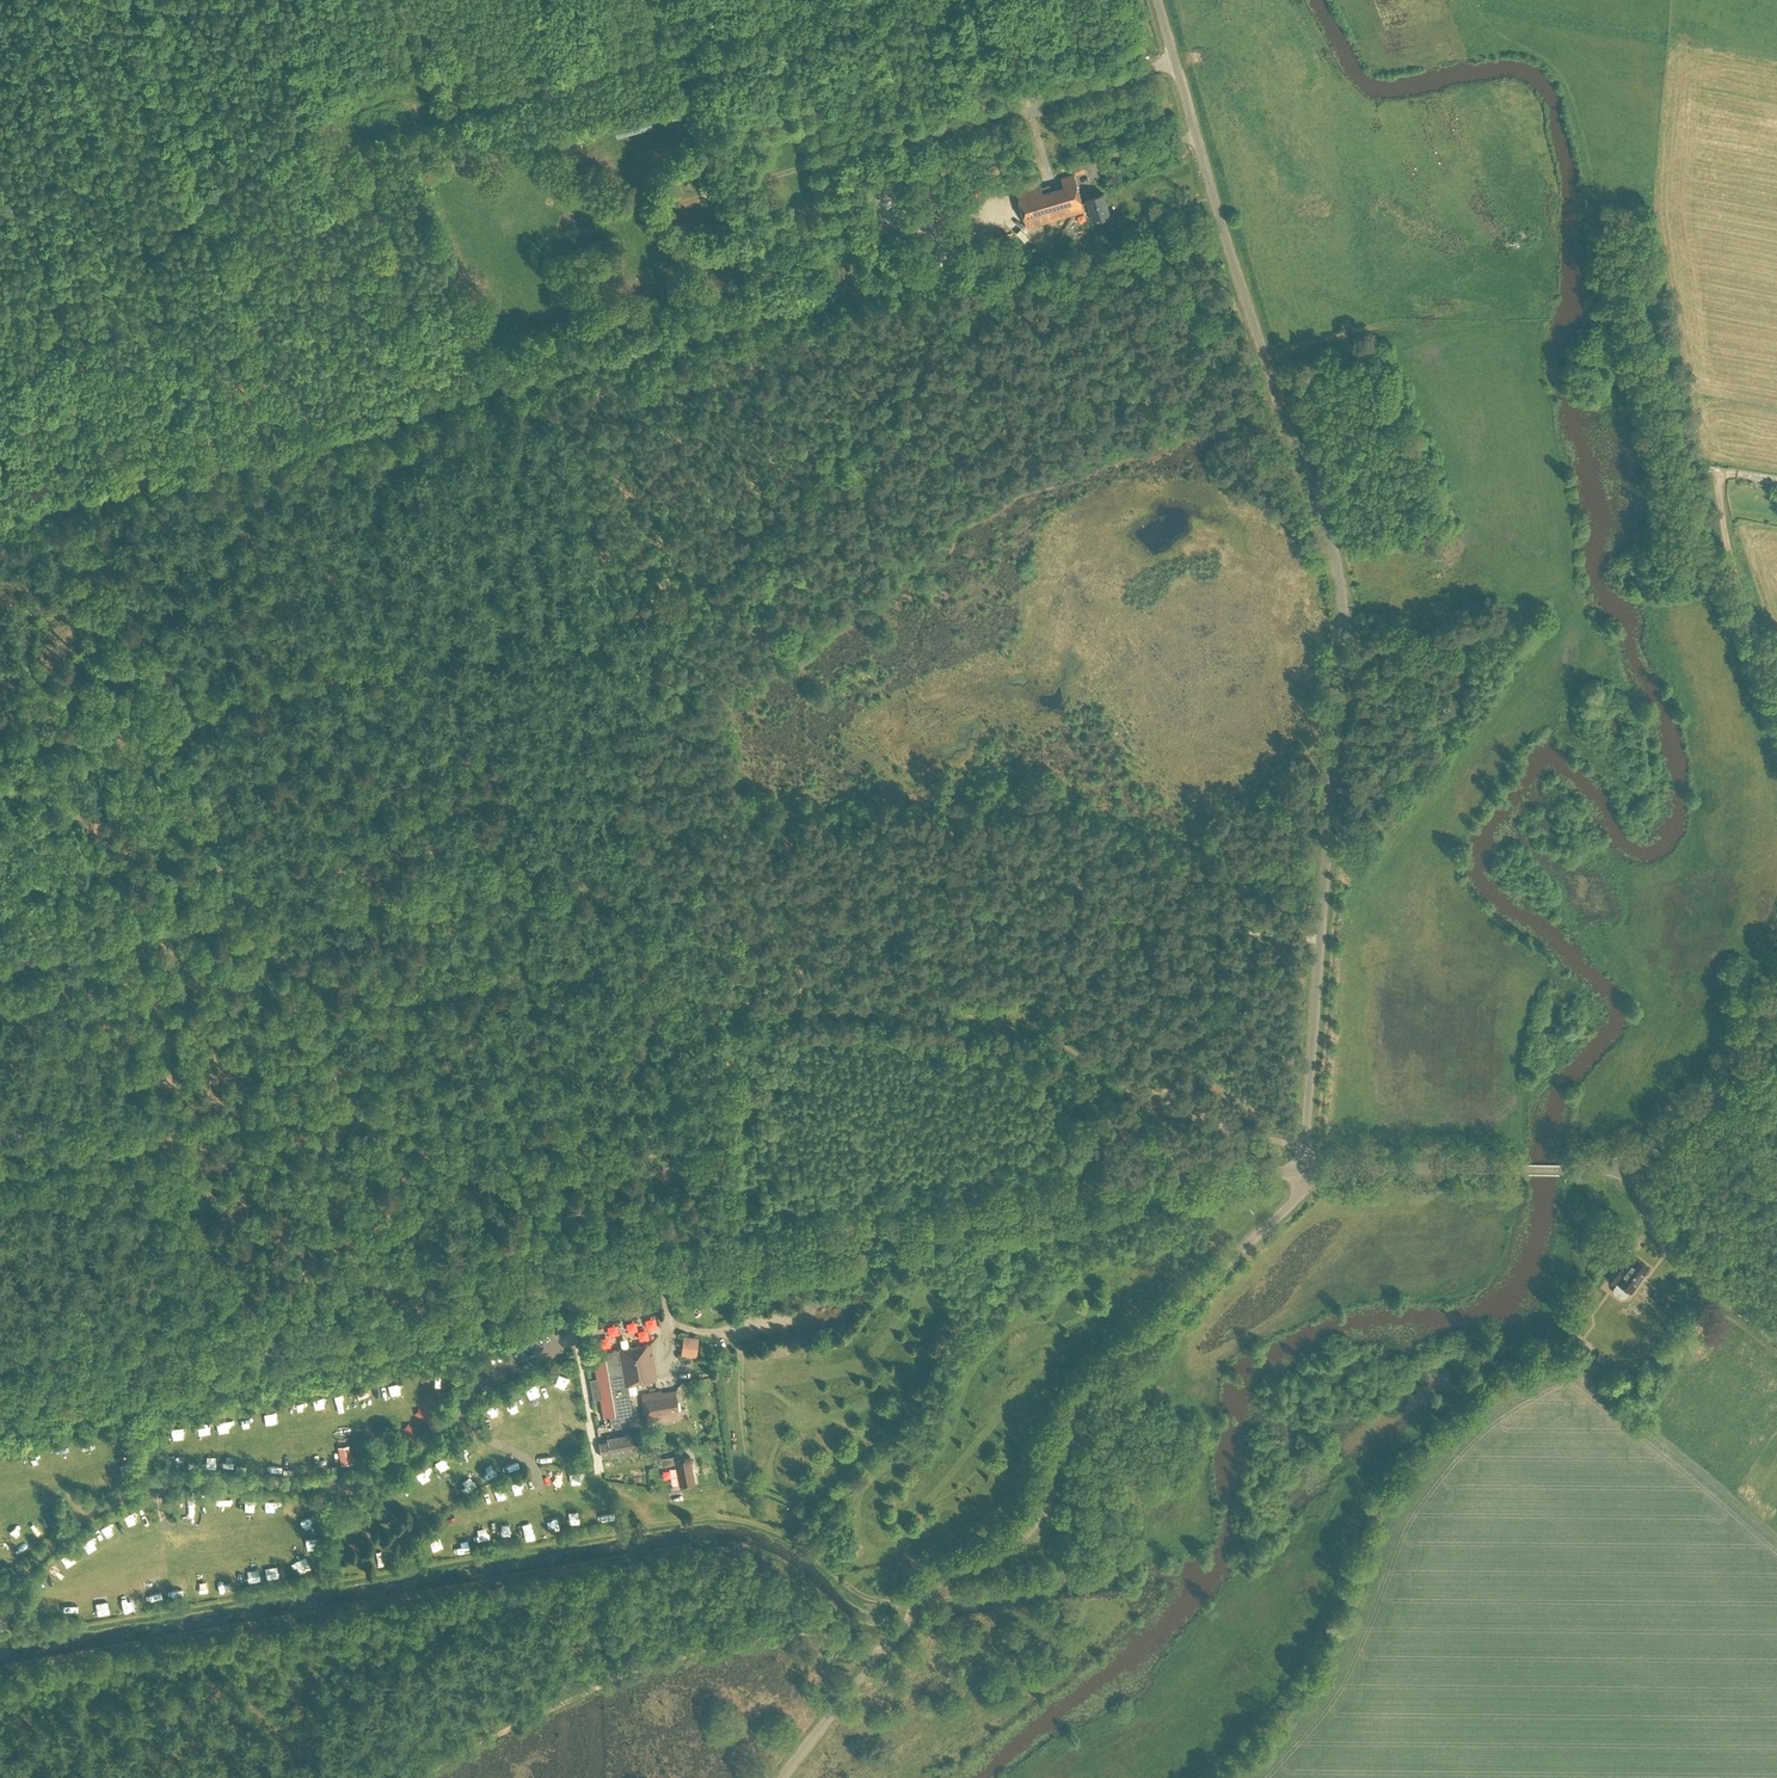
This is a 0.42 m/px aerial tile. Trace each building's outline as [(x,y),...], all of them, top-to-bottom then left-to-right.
[(685,108),(671,112),(673,118),(694,113),(692,108),(685,110),(685,108)] [(895,174),(880,178),(884,192),(898,188),(895,174)] [(1076,174),(1061,178),(1063,183),(1055,185),(1056,188),(1051,189),(1050,185),(1042,187),(1041,184),(1018,190),(1029,228),(1092,210),(1095,221),(1112,216),(1106,193),(1089,197),(1090,201),(1084,203),(1076,174)] [(870,180),(864,181),(867,195),(873,194),(870,180)] [(1644,1273),(1649,1267),(1636,1257),(1631,1263),(1630,1262),(1627,1266),(1620,1260),(1607,1277),(1615,1283),(1617,1280),(1619,1282),(1615,1287),(1615,1291),(1621,1296),(1626,1295),(1630,1290),(1632,1292),(1646,1275),(1644,1273)] [(684,1344),(683,1354),(696,1355),(698,1336),(688,1335),(687,1344),(684,1344)] [(1581,1341),(1574,1335),(1568,1343),(1575,1349),(1581,1341)] [(609,1415),(610,1423),(633,1419),(627,1384),(656,1379),(650,1344),(608,1351),(607,1353),(608,1357),(593,1360),(596,1378),(589,1379),(593,1399),(600,1398),(603,1416),(609,1415)] [(675,1412),(678,1411),(675,1390),(661,1392),(661,1390),(641,1394),(646,1422),(661,1419),(661,1422),(676,1419),(675,1412)] [(426,1399),(434,1403),(438,1397),(429,1392),(426,1399)] [(416,1415),(424,1420),(428,1414),(421,1409),(416,1415)] [(416,1431),(410,1424),(404,1429),(411,1436),(416,1431)] [(608,1440),(599,1442),(602,1456),(644,1448),(641,1432),(607,1438),(608,1440)] [(352,1462),(349,1444),(337,1446),(341,1464),(352,1462)] [(675,1455),(659,1458),(660,1465),(674,1463),(678,1484),(694,1481),(689,1455),(676,1457),(675,1455)] [(511,1482),(514,1493),(528,1489),(525,1478),(511,1482)]
